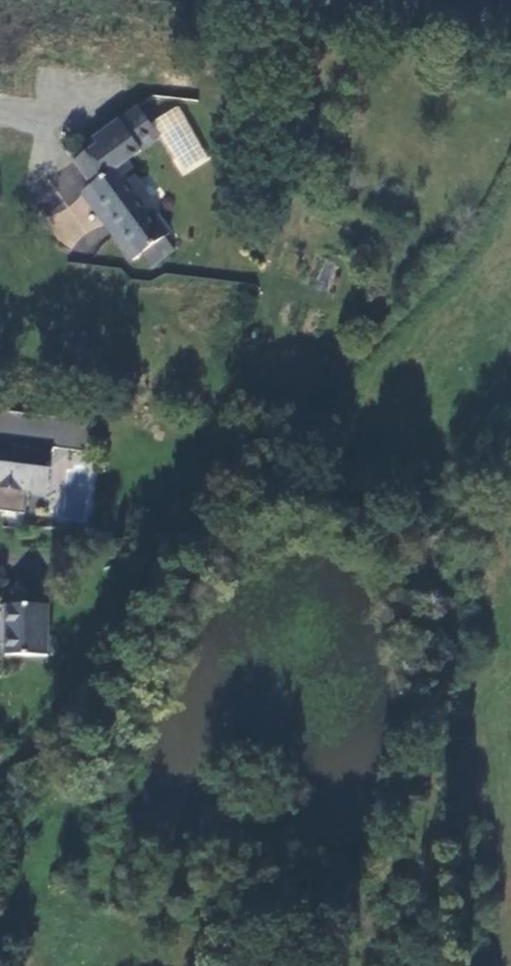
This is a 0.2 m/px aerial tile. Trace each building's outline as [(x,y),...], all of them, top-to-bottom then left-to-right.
[(154,134),(149,125),(140,111),(95,138),(99,144),(113,168),(91,183),(82,188),(128,259),(135,254),(145,266),(167,253),(159,241),(164,238),(148,212),(152,210),(132,180),(127,182),(123,175),(130,171),(125,162),(139,153),(135,146),(154,134)] [(159,141),(154,134),(135,146),(139,153),(159,141)] [(75,159),(91,183),(113,168),(99,144),(75,159)] [(0,410),(0,512),(28,515),(30,490),(40,491),(42,469),(48,470),(50,448),(55,449),(60,449),(64,418),(0,410)] [(94,422),(64,418),(60,449),(90,453),(94,422)] [(42,469),(40,491),(50,492),(55,449),(50,448),(48,470),(42,469)] [(0,603),(1,654),(46,654),(46,602),(0,603)]
